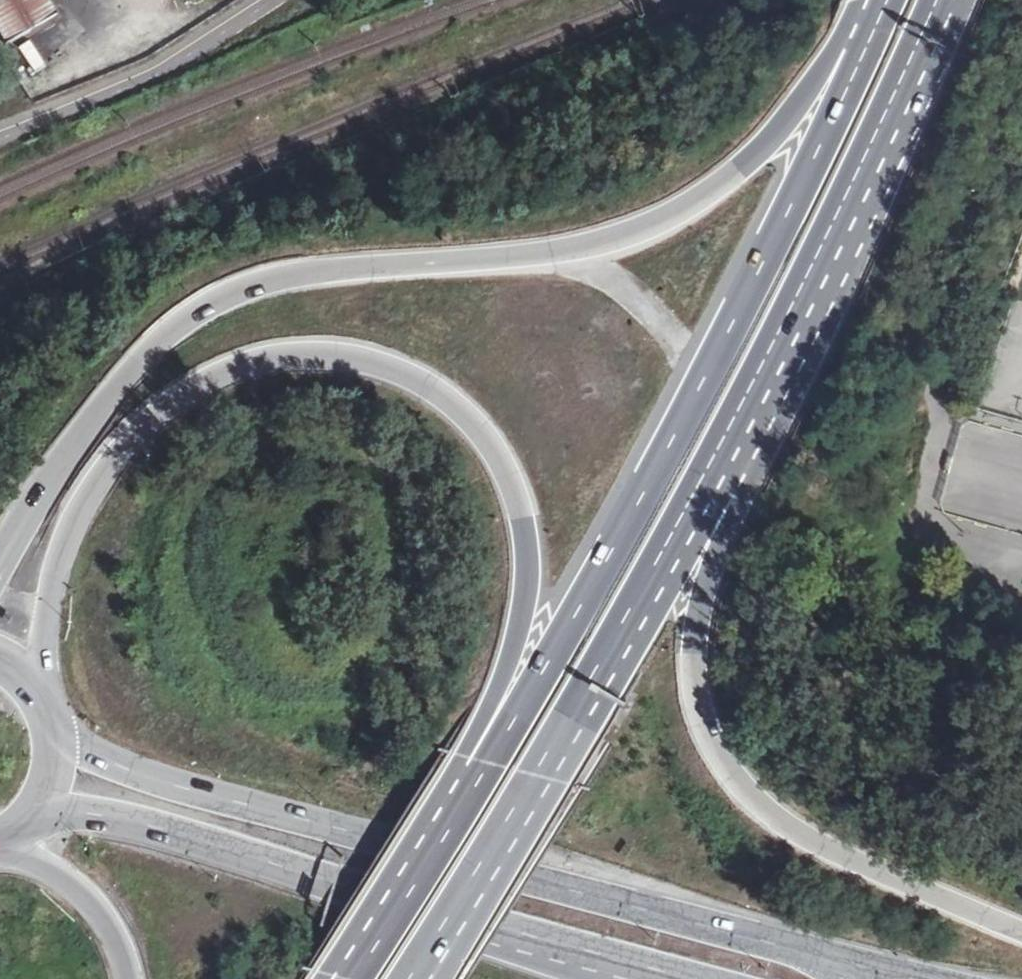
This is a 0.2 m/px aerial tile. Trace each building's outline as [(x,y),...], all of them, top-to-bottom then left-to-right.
[(5,47),(58,18),(47,0),(0,0),(0,38),(5,47)] [(33,70),(43,65),(32,41),(22,46),(33,70)] [(1021,532),(1021,437),(967,425),(962,443),(994,451),(990,466),(954,458),(941,513),(1021,532)]
